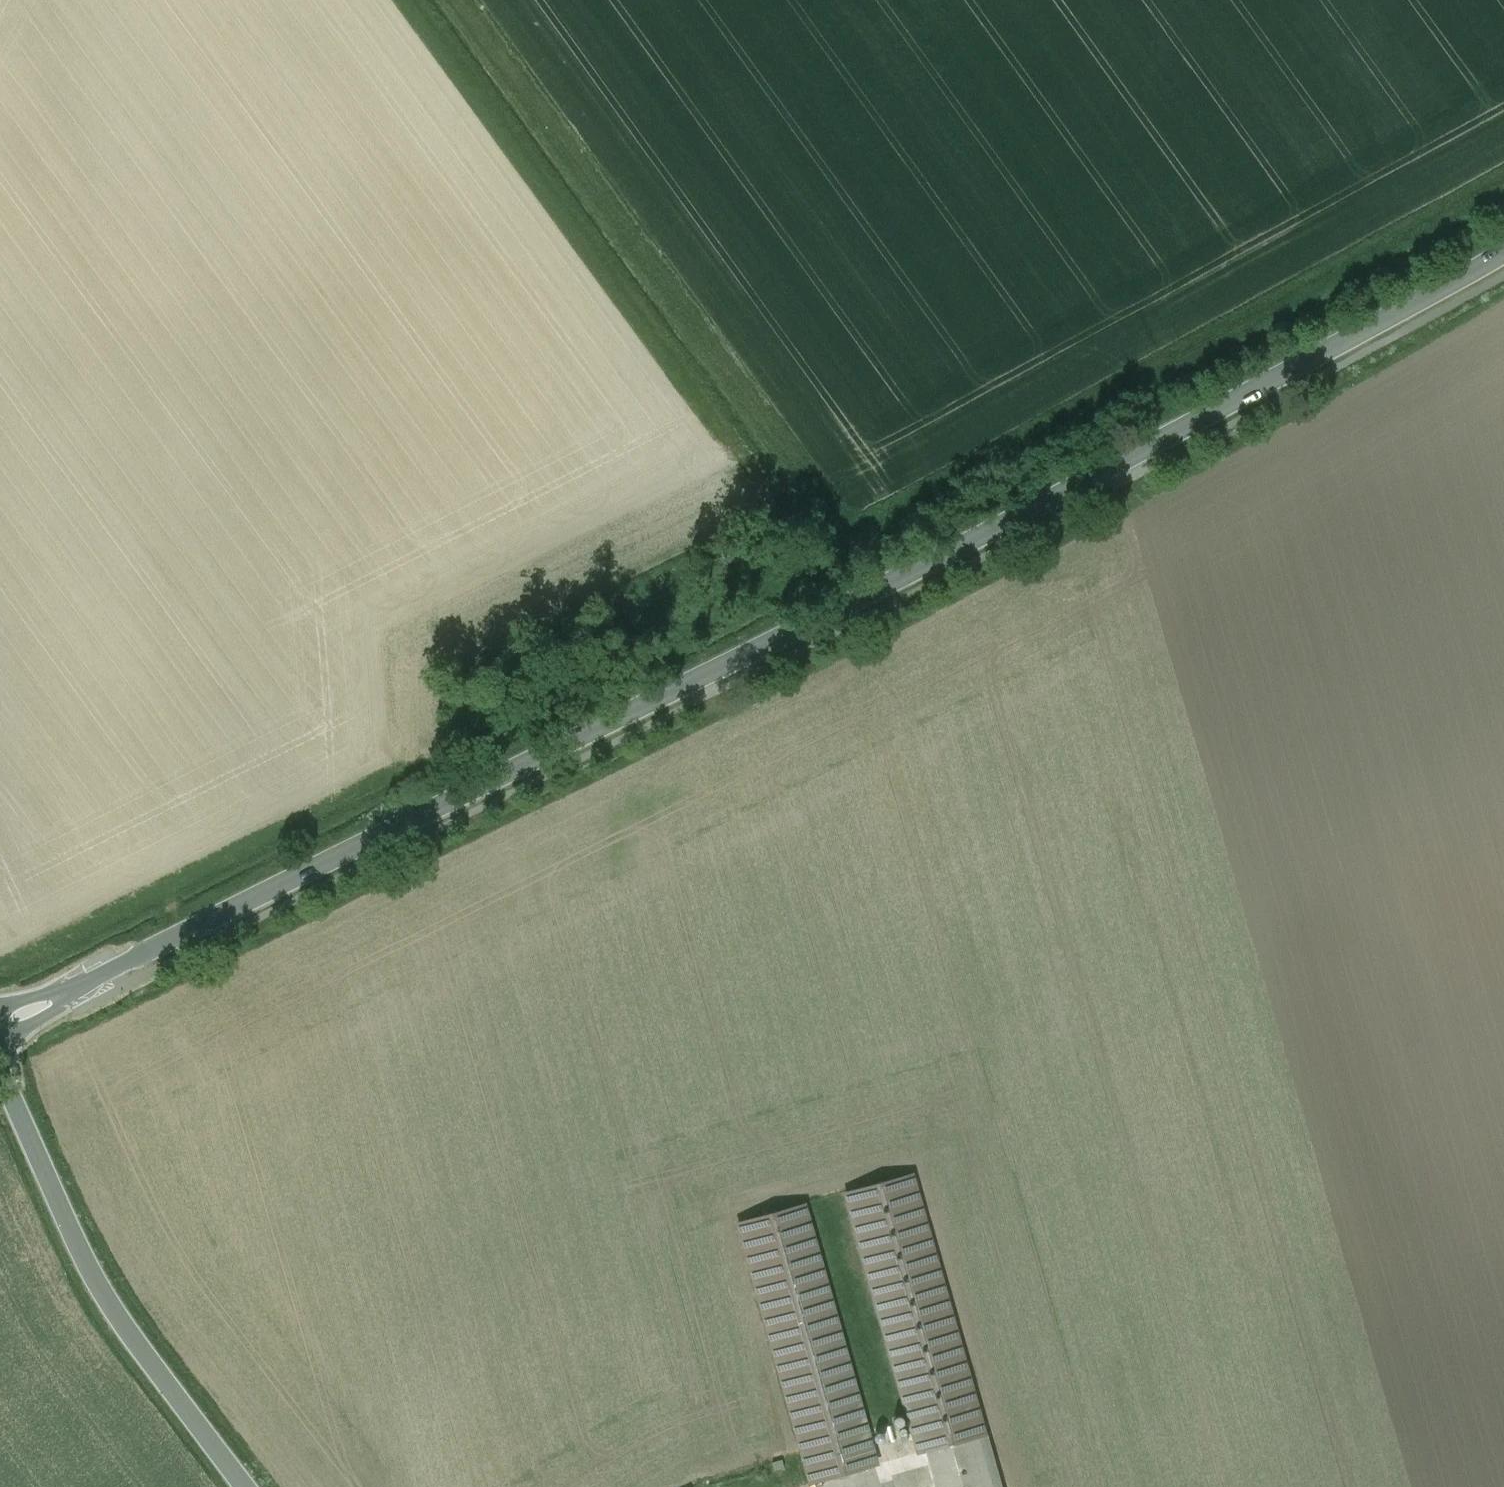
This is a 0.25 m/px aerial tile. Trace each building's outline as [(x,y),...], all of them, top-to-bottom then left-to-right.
[(982,1434),(909,1174),(848,1191),(921,1451),(926,1449),(982,1434)] [(874,1464),(802,1204),(740,1221),(803,1448),(813,1481),(874,1464)] [(926,1449),(937,1486),(997,1486),(982,1434),(926,1449)]
